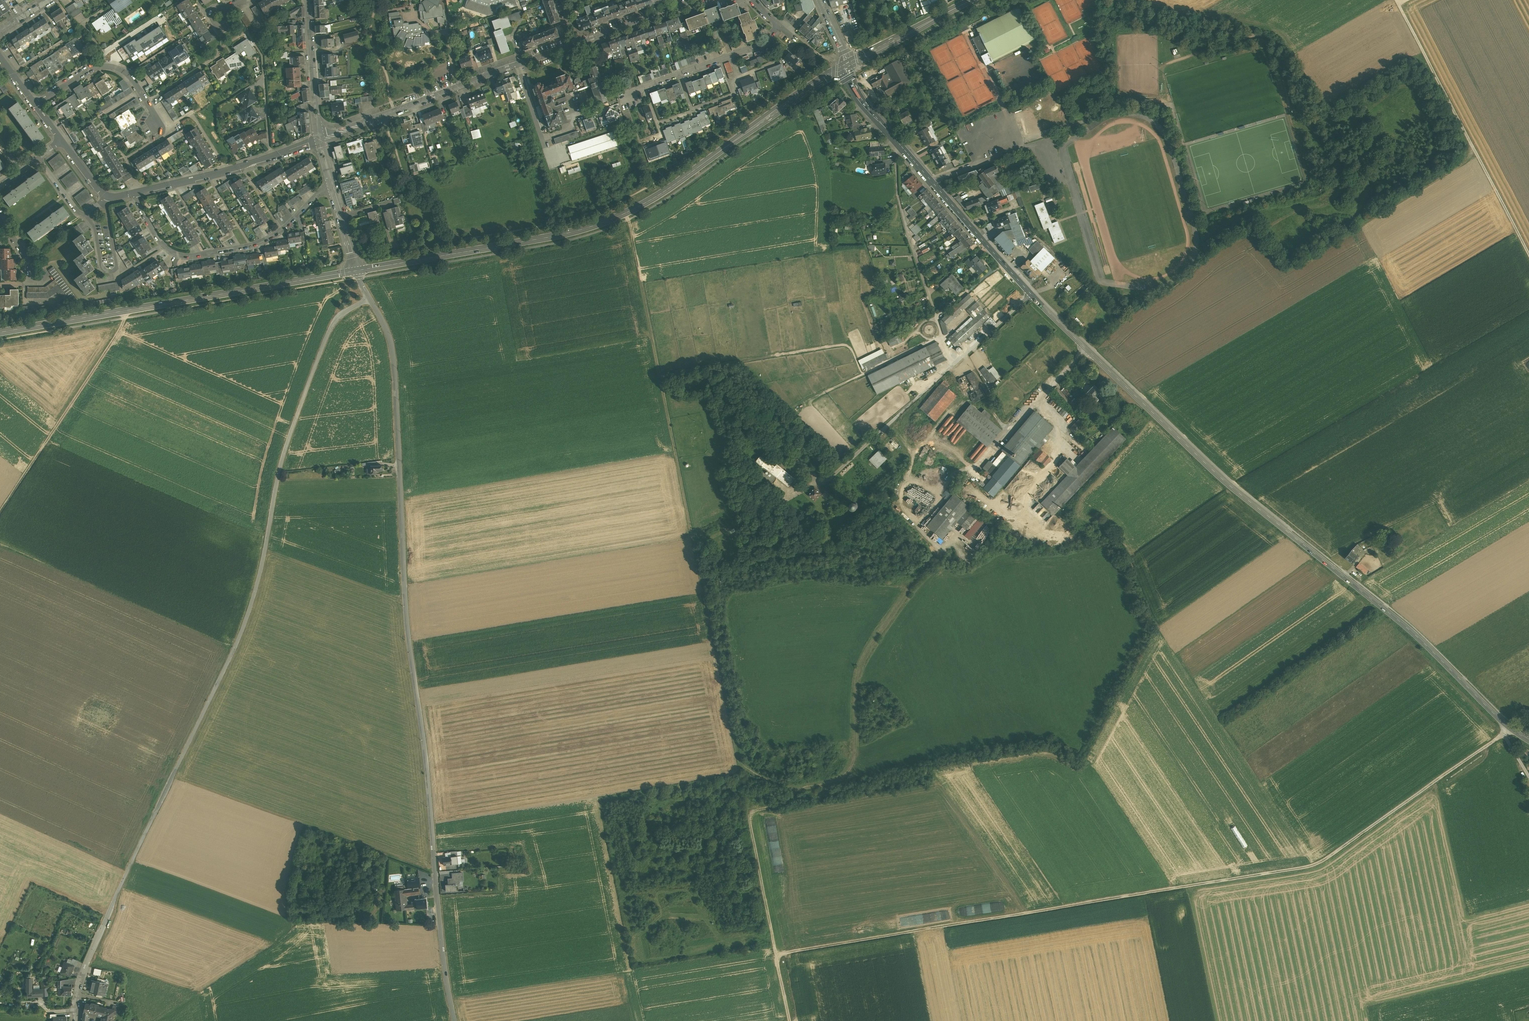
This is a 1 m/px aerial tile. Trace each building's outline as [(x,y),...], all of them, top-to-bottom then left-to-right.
[(108,1),(113,8),(125,0),(109,0),(108,1)] [(177,6),(182,13),(192,6),(188,0),(186,0),(177,6)] [(259,4),(265,14),(278,7),(274,0),(266,0),(259,4)] [(421,4),(419,5),(419,11),(421,11),(422,17),(420,18),(421,20),(422,20),(422,22),(424,21),(424,24),(429,23),(428,19),(437,17),(438,23),(439,23),(439,24),(443,24),(445,22),(444,20),(446,20),(446,16),(444,16),(443,10),(438,7),(441,0),(420,0),(421,4)] [(466,7),(472,9),(472,10),(479,12),(479,11),(489,14),(517,4),(515,0),(468,0),(466,7)] [(542,0),(547,13),(555,9),(552,0),(543,0),(542,0)] [(637,10),(645,8),(642,0),(637,0),(634,1),(633,0),(630,0),(624,2),(628,14),(637,10)] [(802,4),(803,11),(808,15),(809,14),(815,8),(812,0),(801,0),(802,4)] [(1518,9),(1514,0),(1509,0),(1510,4),(1511,3),(1514,10),(1518,9)] [(624,2),(616,5),(620,17),(628,14),(624,2)] [(732,5),(729,6),(726,7),(726,8),(723,9),(723,8),(719,10),(722,19),(723,22),(727,20),(726,18),(730,17),(731,18),(732,18),(731,16),(735,15),(736,17),(737,16),(740,15),(736,3),(732,5)] [(802,4),(794,5),(797,12),(803,11),(802,4)] [(616,5),(609,8),(613,19),(620,17),(616,5)] [(192,6),(182,13),(186,19),(187,18),(196,12),(192,6)] [(257,6),(251,9),(254,14),(259,11),(260,10),(257,6)] [(324,6),(314,6),(315,19),(324,18),(324,6)] [(717,6),(703,11),(704,13),(708,24),(722,19),(719,10),(717,6)] [(1036,41),(1019,6),(976,26),(981,35),(973,39),(986,65),(1036,41)] [(297,13),(299,11),(299,18),(305,18),(304,7),(299,7),(295,10),(297,13)] [(61,8),(51,15),(58,25),(61,30),(62,31),(66,28),(61,20),(63,19),(62,18),(66,16),(61,8)] [(609,8),(601,11),(605,22),(613,19),(609,8)] [(113,9),(103,16),(108,23),(111,21),(111,20),(113,19),(117,25),(116,25),(116,26),(122,22),(122,21),(113,9)] [(555,9),(547,13),(551,25),(560,22),(555,9)] [(594,16),(591,17),(590,15),(591,15),(589,10),(586,12),(587,16),(591,27),(598,25),(594,16)] [(601,11),(594,14),(594,16),(598,25),(605,22),(601,11)] [(196,12),(187,18),(191,24),(200,19),(196,12)] [(419,23),(409,25),(408,23),(403,24),(401,16),(399,16),(399,12),(389,14),(389,18),(391,18),(392,22),(394,21),(396,37),(394,40),(397,42),(399,38),(404,40),(403,42),(406,43),(403,50),(406,51),(408,47),(412,48),(412,49),(416,49),(416,45),(421,45),(421,46),(424,46),(425,41),(429,40),(429,38),(428,30),(422,31),(421,25),(419,25),(419,23)] [(492,22),(495,32),(494,32),(501,54),(509,51),(502,30),(511,26),(510,24),(523,19),(520,12),(507,16),(492,22)] [(740,15),(739,16),(740,19),(739,20),(741,24),(740,25),(742,25),(743,29),(756,24),(754,20),(751,21),(751,18),(750,18),(748,12),(740,15)] [(704,13),(685,20),(686,22),(683,23),(686,31),(687,36),(700,31),(699,28),(708,24),(704,13)] [(808,15),(802,22),(804,25),(806,23),(812,16),(809,14),(808,15)] [(103,17),(93,24),(92,23),(92,24),(97,31),(100,29),(100,28),(102,26),(106,32),(105,33),(106,33),(112,29),(108,23),(103,16),(102,16),(103,17)] [(587,16),(576,20),(580,31),(591,27),(587,16)] [(678,17),(665,22),(669,32),(681,28),(678,17)] [(804,35),(817,21),(814,18),(810,23),(809,26),(806,23),(804,25),(799,31),(804,35)] [(45,19),(39,22),(45,31),(50,27),(45,19)] [(200,19),(191,24),(196,30),(204,25),(200,19)] [(814,30),(813,29),(814,28),(815,28),(821,21),(818,19),(817,21),(804,35),(810,40),(817,33),(819,31),(816,29),(814,30)] [(39,22),(34,26),(39,34),(45,31),(39,22)] [(665,22),(659,24),(662,33),(666,32),(667,34),(666,34),(668,42),(672,41),(669,32),(665,22)] [(659,24),(653,26),(657,38),(659,45),(663,44),(660,36),(659,36),(659,35),(662,33),(659,24)] [(756,24),(743,29),(745,33),(743,33),(743,34),(744,34),(746,39),(747,38),(748,42),(757,38),(755,32),(756,32),(755,30),(757,29),(756,24)] [(204,25),(196,30),(200,37),(208,31),(204,25)] [(34,26),(28,29),(33,38),(39,34),(34,26)] [(160,26),(148,34),(156,45),(167,38),(160,26)] [(293,26),(286,26),(287,36),(290,36),(290,37),(292,37),(292,38),(295,37),(295,35),(294,35),(294,31),(295,30),(298,30),(298,26),(297,26),(293,26)] [(325,26),(316,26),(316,34),(325,33),(325,29),(325,26)] [(653,26),(645,29),(648,37),(649,40),(650,40),(649,39),(652,38),(652,39),(657,38),(653,26)] [(58,32),(55,27),(51,30),(56,38),(61,35),(58,32)] [(281,27),(274,27),(275,34),(274,34),(274,40),(282,39),(282,36),(281,27)] [(555,28),(547,31),(551,40),(559,37),(555,28)] [(819,31),(817,33),(810,40),(817,46),(823,39),(818,35),(821,32),(822,33),(824,30),(822,28),(819,31)] [(33,38),(28,29),(22,33),(28,41),(33,38)] [(645,29),(638,31),(642,44),(643,43),(642,39),(648,37),(645,29)] [(208,31),(200,37),(198,38),(202,44),(206,42),(212,38),(208,31)] [(547,31),(540,34),(543,43),(551,40),(547,31)] [(638,31),(631,34),(637,52),(644,49),(642,44),(638,31)] [(687,36),(686,31),(681,33),(683,38),(682,38),(685,48),(691,46),(687,36)] [(357,32),(343,35),(345,43),(360,39),(357,32)] [(28,41),(22,33),(17,37),(22,45),(28,41)] [(148,34),(136,41),(143,51),(144,53),(156,45),(148,34)] [(540,34),(533,37),(536,45),(543,43),(540,34)] [(631,34),(623,37),(626,46),(631,62),(639,59),(637,52),(631,34)] [(533,37),(533,36),(524,39),(524,38),(521,39),(522,42),(521,42),(525,51),(532,49),(531,47),(536,45),(533,37)] [(22,45),(17,37),(11,40),(12,41),(14,45),(16,48),(17,49),(22,45)] [(77,37),(65,45),(72,55),(73,56),(85,49),(77,37)] [(623,37),(616,39),(619,49),(626,46),(623,37)] [(136,41),(135,39),(123,47),(125,49),(127,52),(128,54),(130,57),(131,58),(143,51),(136,41)] [(256,54),(247,39),(234,48),(237,53),(237,54),(245,49),(250,57),(256,54)] [(334,39),(321,40),(322,47),(326,47),(326,48),(332,48),(332,47),(334,47),(334,39)] [(616,39),(608,42),(611,51),(612,54),(616,67),(624,64),(619,49),(616,39)] [(608,42),(601,45),(605,57),(612,54),(611,51),(608,42)] [(66,45),(54,53),(60,63),(72,55),(66,45)] [(181,45),(169,53),(171,55),(177,65),(188,57),(181,45)] [(486,45),(482,47),(486,60),(492,57),(489,49),(487,49),(486,45)] [(486,60),(482,47),(476,49),(480,62),(486,60)] [(54,53),(48,58),(46,60),(46,59),(43,61),(49,72),(51,74),(55,72),(54,70),(57,68),(59,70),(63,67),(60,63),(54,53)] [(237,53),(225,61),(231,70),(238,65),(240,69),(245,66),(237,54),(237,53)] [(793,67),(799,60),(797,59),(793,55),(790,53),(785,59),(788,62),(790,64),(793,67)] [(333,68),(333,64),(335,64),(334,54),(322,55),(322,59),(322,63),(323,64),(327,64),(327,68),(325,68),(326,70),(325,70),(325,74),(326,74),(326,77),(338,77),(337,67),(333,68)] [(171,55),(166,58),(165,57),(164,57),(162,61),(159,63),(165,72),(167,75),(178,67),(177,65),(171,55)] [(462,69),(472,65),(469,57),(469,56),(465,57),(466,58),(459,61),(462,69)] [(187,63),(191,61),(188,57),(177,65),(178,67),(186,62),(187,63)] [(304,57),(293,57),(294,65),(302,65),(305,65),(304,57)] [(761,57),(757,58),(757,59),(749,62),(751,66),(759,63),(759,64),(763,62),(761,57)] [(225,61),(223,58),(218,62),(219,63),(217,64),(224,74),(231,70),(225,61)] [(43,61),(42,60),(30,67),(34,74),(36,77),(38,79),(49,72),(43,61)] [(911,82),(899,60),(885,67),(889,73),(885,76),(888,82),(899,76),(904,86),(911,82)] [(159,62),(147,70),(150,74),(151,77),(153,79),(154,82),(160,78),(159,76),(165,72),(159,63),(159,62)] [(224,74),(217,64),(210,68),(218,80),(225,75),(224,74)] [(782,64),(768,70),(771,78),(780,75),(781,78),(786,76),(782,64)] [(591,89),(601,85),(600,81),(601,81),(596,66),(587,69),(591,78),(588,79),(591,87),(591,89)] [(294,68),(287,69),(287,78),(299,78),(300,77),(299,69),(299,68),(294,68)] [(720,68),(714,70),(715,72),(718,80),(724,78),(720,68)] [(207,80),(208,80),(202,71),(196,75),(201,84),(204,82),(203,81),(207,79),(207,80)] [(715,72),(709,74),(712,84),(718,82),(718,80),(715,72)] [(899,76),(888,82),(885,76),(883,73),(870,81),(874,88),(877,86),(881,84),(887,95),(904,86),(899,76)] [(709,74),(703,76),(703,78),(706,86),(712,84),(709,74)] [(94,82),(100,92),(103,96),(110,91),(110,90),(113,88),(105,75),(94,82)] [(202,85),(201,84),(196,75),(190,80),(196,89),(202,85)] [(547,86),(551,98),(564,93),(563,90),(566,89),(567,94),(574,91),(572,85),(571,83),(572,81),(571,79),(570,78),(569,76),(565,77),(565,75),(555,78),(557,83),(547,86)] [(752,77),(746,79),(750,91),(756,88),(752,77)] [(299,78),(287,78),(287,84),(289,83),(290,88),(297,87),(301,87),(300,85),(300,81),(299,81),(299,78)] [(509,78),(501,80),(505,91),(509,100),(512,99),(510,94),(514,92),(512,87),(514,86),(513,84),(511,84),(509,78)] [(588,79),(581,82),(581,81),(580,81),(579,78),(576,79),(575,79),(574,81),(575,84),(572,85),(574,91),(575,92),(591,87),(588,79)] [(703,78),(697,80),(701,90),(707,88),(706,86),(703,78)] [(0,79),(0,88),(4,94),(8,90),(0,79)] [(122,88),(124,91),(125,91),(128,89),(130,88),(127,83),(123,79),(119,82),(123,88),(122,88)] [(746,79),(740,81),(744,93),(750,91),(746,79)] [(196,89),(190,80),(183,83),(189,92),(190,93),(196,89)] [(501,80),(497,82),(497,84),(495,85),(498,94),(503,92),(505,91),(501,80)] [(697,80),(691,82),(695,92),(701,90),(697,80)] [(691,81),(685,83),(689,94),(695,92),(691,82),(691,81)] [(100,92),(94,82),(86,87),(93,97),(100,92)] [(189,92),(183,83),(181,85),(180,85),(178,86),(178,87),(177,88),(183,96),(189,92)] [(680,83),(672,86),(673,88),(676,96),(681,95),(681,96),(684,95),(680,83)] [(73,89),(76,93),(82,103),(93,97),(86,87),(84,88),(81,84),(73,89)] [(551,98),(547,86),(544,88),(543,85),(541,86),(540,84),(533,86),(545,117),(553,114),(551,108),(553,107),(554,104),(553,98),(551,98)] [(887,95),(881,84),(877,86),(879,89),(878,90),(877,94),(879,97),(883,98),(887,95)] [(601,85),(591,89),(597,105),(607,101),(601,85)] [(183,96),(177,88),(171,92),(176,100),(183,96)] [(664,88),(657,91),(661,101),(668,99),(665,90),(664,88)] [(673,88),(665,90),(668,99),(669,102),(677,99),(676,96),(673,88)] [(244,101),(248,107),(251,106),(257,102),(250,90),(238,97),(241,103),(244,101)] [(337,90),(320,91),(320,98),(323,98),(329,97),(329,94),(338,93),(337,90)] [(303,92),(304,104),(308,103),(308,102),(311,101),(310,91),(303,92)] [(657,91),(649,94),(653,104),(661,101),(657,91)] [(171,92),(164,96),(166,99),(167,101),(169,103),(170,104),(176,100),(171,92)] [(82,103),(76,93),(68,98),(75,108),(82,103)] [(478,95),(467,99),(469,105),(471,110),(487,104),(484,93),(478,95)] [(68,98),(53,108),(59,118),(65,114),(67,118),(75,114),(72,110),(75,108),(68,98)] [(839,98),(831,105),(834,109),(834,111),(835,113),(837,113),(845,106),(846,106),(847,105),(847,104),(846,103),(845,103),(842,99),(841,100),(839,98)] [(722,104),(708,109),(710,114),(713,113),(714,116),(718,115),(719,115),(718,115),(725,113),(723,108),(726,107),(727,109),(736,106),(734,102),(732,103),(731,99),(721,102),(722,104)] [(21,127),(30,120),(17,102),(8,109),(21,127)] [(336,102),(331,103),(331,104),(332,113),(336,112),(337,114),(340,114),(340,112),(344,111),(343,102),(336,102)] [(457,103),(448,106),(451,114),(452,113),(453,116),(456,115),(455,112),(460,110),(457,103)] [(471,110),(469,105),(463,107),(463,108),(466,118),(469,117),(473,115),(471,110)] [(258,117),(251,106),(239,113),(242,118),(247,119),(249,123),(258,117)] [(652,117),(648,106),(643,108),(647,119),(652,117)] [(117,117),(116,117),(121,125),(134,117),(133,115),(134,115),(132,115),(129,109),(127,111),(125,112),(122,114),(119,115),(117,117)] [(440,109),(431,112),(435,121),(443,117),(442,115),(440,109)] [(617,118),(618,118),(620,123),(624,122),(621,113),(618,114),(618,113),(614,111),(612,110),(611,110),(610,109),(607,113),(605,115),(599,118),(601,123),(607,120),(607,122),(608,121),(608,123),(609,122),(610,124),(617,121),(617,118)] [(821,115),(818,109),(814,111),(819,125),(825,123),(822,115),(821,115)] [(706,111),(702,112),(702,113),(697,115),(698,117),(701,127),(706,126),(705,124),(710,123),(706,111)] [(908,111),(899,116),(901,120),(899,121),(902,127),(908,123),(907,122),(912,119),(908,111)] [(431,112),(422,116),(424,122),(426,125),(435,122),(435,121),(431,112)] [(558,112),(553,114),(545,117),(549,128),(562,123),(558,112)] [(856,115),(846,117),(848,126),(849,126),(852,126),(858,124),(857,119),(856,119),(855,115),(856,115)] [(134,117),(121,125),(124,130),(134,124),(137,122),(135,119),(135,118),(134,117)] [(592,117),(588,118),(578,121),(581,129),(585,127),(586,131),(596,128),(592,117)] [(695,119),(689,121),(693,132),(694,133),(698,132),(698,130),(702,129),(701,127),(698,117),(694,118),(695,119)] [(74,131),(66,119),(61,122),(69,134),(74,131)] [(34,145),(43,138),(30,120),(21,127),(34,145)] [(689,120),(685,121),(686,122),(680,124),(684,135),(685,136),(689,135),(689,134),(693,132),(689,121),(689,120)] [(96,130),(92,123),(91,121),(83,125),(86,129),(84,130),(88,135),(96,130)] [(419,131),(417,132),(416,129),(412,130),(411,126),(410,122),(404,123),(401,124),(404,135),(409,134),(410,134),(414,148),(424,145),(420,134),(423,133),(422,129),(419,129),(419,131)] [(677,126),(672,128),(675,138),(676,140),(680,138),(680,137),(684,135),(680,124),(680,123),(677,124),(677,126)] [(124,130),(122,131),(125,135),(124,135),(125,138),(126,138),(139,130),(138,128),(138,127),(136,127),(134,124),(124,130)] [(311,133),(310,124),(301,125),(299,126),(297,127),(298,129),(302,128),(302,133),(311,133)] [(671,126),(668,128),(668,129),(663,131),(666,140),(667,143),(671,141),(671,140),(675,138),(672,128),(671,126)] [(196,128),(186,135),(190,141),(200,135),(196,128)] [(862,130),(855,131),(855,132),(857,140),(863,138),(863,139),(871,137),(869,128),(862,130)] [(924,130),(919,133),(923,139),(931,135),(927,128),(924,130)] [(254,129),(251,131),(250,130),(245,133),(251,142),(253,140),(255,141),(259,138),(257,135),(257,134),(254,129)] [(479,129),(471,131),(473,139),(481,137),(479,129)] [(96,130),(88,135),(91,141),(100,136),(96,130)] [(145,139),(139,130),(126,138),(130,144),(135,141),(137,144),(145,139)] [(74,131),(69,134),(74,143),(79,140),(74,131)] [(577,131),(554,139),(556,144),(578,137),(577,131)] [(251,142),(245,133),(245,132),(239,135),(245,145),(246,146),(251,142)] [(612,132),(568,147),(572,160),(617,145),(612,132)] [(239,135),(239,134),(234,138),(240,148),(245,145),(239,135)] [(410,134),(409,134),(411,143),(407,145),(409,153),(415,151),(414,148),(410,134)] [(200,135),(190,141),(194,147),(195,146),(204,141),(200,135)] [(931,135),(923,139),(926,146),(931,144),(935,141),(931,135)] [(100,136),(91,141),(95,146),(103,141),(100,136)] [(234,138),(233,137),(233,138),(231,139),(230,138),(227,141),(232,148),(234,151),(235,151),(240,148),(234,138)] [(380,138),(373,140),(373,141),(374,141),(374,143),(375,143),(376,146),(382,145),(380,138)] [(362,139),(347,144),(349,153),(365,148),(364,144),(362,139)] [(170,144),(168,140),(162,144),(167,152),(173,149),(170,144)] [(667,143),(666,140),(655,144),(660,157),(671,153),(667,143)] [(103,141),(95,146),(98,152),(100,151),(107,147),(103,141)] [(204,141),(195,146),(199,153),(208,147),(204,141)] [(373,141),(367,143),(365,143),(365,144),(364,144),(365,148),(368,161),(374,159),(374,157),(378,156),(374,143),(374,141),(373,141)] [(167,152),(162,144),(156,147),(162,156),(167,152)] [(660,157),(655,144),(645,148),(650,160),(660,157)] [(344,158),(341,145),(334,147),(335,151),(332,152),(334,159),(337,159),(337,160),(344,158)] [(107,147),(100,151),(104,156),(112,151),(109,146),(107,147)] [(162,156),(156,147),(151,151),(156,159),(162,156)] [(199,153),(197,154),(201,160),(212,154),(208,147),(199,153)] [(878,147),(871,148),(871,156),(884,155),(884,147),(878,147)] [(935,150),(931,153),(935,160),(944,155),(940,148),(935,150)] [(112,151),(104,156),(107,162),(116,157),(112,151)] [(156,159),(151,151),(145,154),(150,163),(156,159)] [(150,163),(145,154),(139,158),(145,166),(150,163)] [(212,154),(201,160),(206,167),(211,164),(212,165),(217,162),(212,154)] [(57,155),(48,162),(54,171),(66,163),(62,158),(60,160),(57,155)] [(944,155),(935,160),(940,168),(949,163),(947,159),(946,159),(944,155)] [(116,157),(107,162),(111,168),(119,163),(116,157)] [(145,166),(139,158),(134,161),(139,170),(145,166)] [(314,167),(308,158),(302,162),(308,171),(314,167)] [(957,158),(952,161),(955,167),(960,164),(957,158)] [(308,171),(302,162),(296,165),(303,175),(308,171)] [(342,175),(354,172),(353,165),(352,165),(351,162),(343,165),(344,168),(340,169),(342,175)] [(119,163),(111,168),(114,173),(123,168),(119,163)] [(875,165),(872,165),(873,175),(886,173),(885,163),(875,165)] [(195,164),(189,168),(190,170),(192,173),(198,169),(195,164)] [(187,165),(178,170),(181,175),(190,170),(189,168),(187,165)] [(303,175),(296,165),(291,169),(297,178),(303,175)] [(996,166),(985,171),(989,176),(999,172),(996,166)] [(291,182),(285,172),(282,167),(277,170),(283,180),(286,185),(291,182)] [(123,168),(114,173),(118,179),(121,177),(124,175),(126,174),(123,168)] [(989,176),(985,171),(984,172),(981,168),(978,171),(977,172),(978,174),(983,181),(981,182),(982,184),(983,184),(984,183),(988,187),(994,195),(1000,191),(1005,188),(1005,185),(1003,179),(999,172),(989,176)] [(297,178),(291,169),(285,172),(291,182),(297,178)] [(283,180),(277,170),(272,173),(279,183),(283,180)] [(72,171),(61,180),(68,188),(79,180),(72,171)] [(37,172),(29,178),(28,178),(26,179),(26,180),(19,185),(26,194),(44,181),(37,172)] [(972,172),(958,177),(961,183),(971,179),(970,177),(974,176),(972,172)] [(279,183),(272,173),(265,178),(271,188),(275,186),(274,185),(278,183),(279,183)] [(911,178),(907,173),(902,177),(906,182),(911,178)] [(906,182),(904,183),(909,188),(918,180),(913,175),(911,178),(906,182)] [(271,188),(265,178),(257,183),(263,193),(267,190),(271,188)] [(233,184),(231,185),(232,185),(235,192),(244,186),(240,180),(233,184)] [(356,180),(341,184),(343,191),(346,190),(348,197),(345,197),(346,200),(352,199),(351,196),(354,195),(355,198),(362,196),(360,191),(361,191),(360,189),(358,190),(358,187),(356,180)] [(918,180),(909,188),(913,193),(916,190),(922,185),(918,180)] [(1039,184),(1029,187),(1031,192),(1032,192),(1041,189),(1039,184)] [(19,185),(13,190),(12,190),(10,191),(10,192),(2,198),(9,207),(26,194),(19,185)] [(1009,185),(1005,187),(1005,188),(1000,191),(1003,197),(1012,193),(1009,185)] [(244,186),(235,192),(237,194),(238,194),(240,197),(248,193),(244,186)] [(988,187),(983,190),(989,199),(994,195),(988,187)] [(209,195),(205,188),(200,191),(198,193),(197,193),(197,194),(198,196),(199,196),(202,199),(209,195)] [(92,198),(85,189),(74,197),(81,206),(92,198)] [(920,195),(918,197),(921,201),(930,193),(927,189),(920,195)] [(920,195),(916,190),(913,193),(911,195),(915,200),(918,197),(920,195)] [(240,197),(239,198),(241,201),(242,200),(244,204),(252,199),(248,193),(240,197)] [(930,193),(921,201),(926,206),(935,198),(930,193)] [(161,201),(162,203),(159,205),(162,209),(165,207),(174,202),(170,195),(163,200),(161,201)] [(202,199),(201,200),(202,203),(203,202),(206,206),(213,201),(209,195),(202,199)] [(959,195),(958,195),(955,198),(962,206),(964,205),(959,195)] [(1006,196),(996,200),(996,201),(998,204),(1007,201),(1006,196)] [(984,197),(978,199),(980,205),(987,202),(985,197),(984,197)] [(940,204),(935,198),(926,206),(924,208),(929,214),(932,211),(940,204)] [(244,204),(243,204),(245,207),(246,206),(248,210),(251,208),(256,205),(252,199),(244,204)] [(978,199),(966,203),(966,204),(968,210),(980,205),(978,199)] [(206,206),(205,206),(209,213),(217,207),(213,201),(206,206)] [(996,201),(987,204),(990,213),(996,211),(995,209),(999,208),(998,204),(996,201)] [(174,202),(165,207),(167,210),(168,209),(170,213),(178,208),(174,202)] [(1052,223),(1044,202),(1035,206),(1044,230),(1049,228),(1055,243),(1065,239),(1058,221),(1052,223)] [(256,205),(251,208),(253,212),(252,212),(253,214),(254,214),(262,209),(258,204),(256,205)] [(945,209),(940,204),(932,211),(933,213),(934,213),(936,212),(937,213),(939,215),(945,209)] [(63,206),(54,213),(52,214),(52,215),(45,220),(52,229),(70,216),(63,206)] [(325,206),(315,208),(316,216),(326,214),(325,206)] [(122,210),(118,213),(119,216),(120,215),(122,219),(121,219),(131,213),(127,207),(122,210)] [(217,207),(209,213),(210,216),(211,215),(213,218),(216,217),(221,214),(217,207)] [(399,207),(391,209),(396,228),(404,226),(402,219),(403,218),(402,214),(401,214),(399,207)] [(170,213),(169,214),(171,216),(172,216),(174,219),(182,215),(178,208),(170,213)] [(911,208),(909,209),(907,212),(911,216),(915,212),(911,208)] [(262,209),(254,214),(256,217),(255,218),(257,220),(258,219),(265,215),(262,209)] [(391,209),(386,210),(387,212),(384,213),(388,228),(391,227),(391,229),(396,228),(391,209)] [(936,218),(930,223),(932,225),(940,219),(939,218),(940,217),(942,220),(949,214),(945,209),(939,215),(936,218)] [(380,224),(376,211),(370,213),(370,214),(368,215),(370,220),(372,227),(380,224)] [(221,214),(216,217),(218,220),(217,221),(219,223),(220,222),(227,218),(224,212),(221,214)] [(917,214),(915,212),(908,218),(910,220),(917,214)] [(131,213),(121,219),(123,222),(124,221),(126,224),(135,219),(131,213)] [(1026,238),(1016,213),(1008,216),(1010,222),(1009,223),(1017,242),(1026,238)] [(326,214),(316,216),(318,223),(320,223),(328,221),(326,214)] [(942,220),(941,221),(947,228),(955,221),(949,214),(942,220)] [(174,219),(173,220),(175,223),(176,222),(178,226),(181,224),(186,221),(182,215),(174,219)] [(265,215),(258,219),(260,223),(259,223),(260,226),(261,225),(264,224),(266,222),(269,220),(265,215)] [(1008,216),(993,222),(996,228),(1009,223),(1010,222),(1008,216)] [(231,223),(227,218),(220,222),(222,225),(221,226),(222,228),(223,228),(231,223)] [(126,224),(125,225),(129,231),(138,225),(135,219),(126,224)] [(186,221),(181,224),(183,227),(182,228),(183,230),(184,230),(192,225),(188,219),(186,221)] [(45,220),(38,225),(38,224),(36,226),(36,227),(28,233),(35,242),(52,229),(45,220)] [(328,221),(320,223),(321,230),(331,228),(330,221),(328,221)] [(955,221),(947,228),(952,234),(961,227),(955,221)] [(231,223),(223,228),(225,231),(224,232),(225,234),(226,234),(229,232),(231,230),(234,229),(231,223)] [(921,230),(917,224),(911,229),(916,235),(921,230)] [(78,225),(74,228),(80,236),(83,234),(84,233),(78,225)] [(138,225),(129,231),(132,236),(133,237),(136,235),(142,231),(138,225)] [(192,225),(184,230),(186,233),(185,234),(186,236),(195,230),(192,225)] [(952,234),(947,238),(949,241),(955,237),(954,236),(956,235),(958,238),(966,233),(961,227),(952,234)] [(331,228),(321,230),(322,237),(332,236),(331,228)] [(195,230),(186,236),(190,241),(191,241),(193,239),(196,238),(199,236),(195,230)] [(300,232),(287,234),(288,239),(289,243),(299,242),(298,241),(301,240),(301,241),(302,241),(300,232)] [(1016,246),(1003,232),(994,240),(1008,256),(1012,253),(1010,251),(1016,246)] [(966,233),(958,238),(961,241),(952,247),(954,250),(956,249),(963,244),(970,238),(966,233)] [(83,234),(80,236),(74,241),(83,254),(85,256),(94,250),(90,244),(90,243),(88,241),(83,234)] [(332,236),(322,237),(323,245),(327,244),(333,243),(332,236)] [(134,243),(133,243),(136,248),(146,242),(144,237),(139,239),(134,243)] [(970,238),(963,244),(956,249),(958,252),(966,247),(968,249),(975,243),(970,238)] [(288,239),(276,241),(277,246),(277,251),(278,251),(290,249),(289,243),(288,239)] [(1028,242),(1024,244),(1029,249),(1037,241),(1035,239),(1032,240),(1028,242)] [(1029,249),(1029,250),(1035,256),(1044,247),(1037,241),(1029,249)] [(146,242),(136,248),(141,255),(141,256),(145,253),(151,249),(146,242)] [(277,246),(264,248),(265,254),(266,258),(266,259),(267,259),(268,261),(273,261),(272,256),(278,255),(278,251),(277,251),(277,246)] [(1044,247),(1035,256),(1030,262),(1041,273),(1055,258),(1044,247)] [(259,253),(246,256),(247,264),(248,265),(260,263),(260,261),(259,255),(259,253)] [(83,254),(75,260),(84,273),(86,276),(95,269),(90,263),(91,262),(89,260),(88,261),(85,256),(83,254)] [(246,254),(233,256),(234,259),(235,266),(247,264),(246,256),(246,254)] [(981,262),(977,257),(973,260),(971,257),(966,262),(970,267),(972,266),(979,274),(987,268),(983,264),(984,264),(984,262),(983,262),(982,261),(981,261),(981,262)] [(234,259),(221,261),(221,262),(223,271),(235,268),(235,266),(234,259)] [(215,260),(202,262),(202,264),(204,271),(216,269),(215,263),(215,260)] [(1030,262),(1028,260),(1022,267),(1034,280),(1041,273),(1030,262)] [(159,263),(157,261),(151,265),(156,273),(157,274),(160,273),(159,272),(162,270),(162,268),(160,266),(159,263)] [(202,264),(190,266),(190,267),(191,275),(201,274),(201,272),(204,272),(204,271),(202,264)] [(151,265),(145,268),(151,277),(151,278),(154,276),(153,275),(156,273),(151,265)] [(178,269),(177,269),(179,279),(179,277),(182,277),(182,278),(191,276),(191,275),(190,267),(178,269)] [(151,277),(145,268),(139,272),(144,279),(145,281),(148,280),(147,279),(151,277)] [(139,272),(138,270),(134,273),(139,282),(144,279),(139,272)] [(951,272),(939,282),(941,285),(952,275),(953,275),(951,272)] [(84,273),(75,280),(87,295),(96,289),(91,282),(92,282),(90,279),(89,280),(86,276),(84,273)] [(139,282),(134,273),(129,276),(135,285),(139,282)] [(952,275),(941,285),(945,289),(949,286),(956,294),(963,288),(952,275)] [(129,276),(122,280),(123,289),(129,288),(130,289),(135,286),(135,285),(129,276)] [(59,284),(58,284),(56,286),(53,288),(51,289),(47,292),(42,292),(39,292),(36,292),(33,292),(30,293),(27,293),(26,293),(26,298),(47,298),(51,297),(57,292),(63,300),(55,306),(22,306),(22,312),(57,312),(64,306),(63,306),(65,304),(66,304),(71,300),(69,298),(67,296),(65,293),(64,291),(62,289),(60,286),(59,284)] [(18,290),(9,290),(9,295),(4,295),(4,306),(13,306),(13,305),(18,304),(18,290)] [(969,294),(963,300),(968,305),(974,299),(969,294)] [(963,300),(942,320),(947,325),(968,305),(963,300)] [(984,310),(977,302),(967,311),(974,318),(984,310)] [(970,322),(950,341),(957,348),(961,345),(962,343),(981,326),(988,319),(991,317),(984,310),(974,318),(970,322)] [(968,321),(953,335),(952,335),(948,339),(950,341),(970,322),(968,321)] [(981,326),(962,343),(964,344),(983,327),(981,326)] [(888,340),(891,347),(902,342),(899,335),(888,340)] [(943,354),(937,342),(926,347),(932,359),(943,354)] [(926,347),(868,376),(877,394),(935,366),(932,359),(926,347)] [(884,353),(882,349),(859,360),(863,369),(864,368),(862,364),(871,359),(884,353)] [(884,353),(871,359),(875,366),(888,359),(884,353)] [(943,354),(932,359),(935,366),(946,360),(943,354)] [(871,359),(862,364),(864,368),(864,369),(866,368),(867,370),(875,366),(871,359)] [(990,373),(988,371),(983,374),(991,384),(997,379),(991,372),(990,373)] [(974,402),(987,396),(979,379),(973,382),(976,390),(969,393),(974,402)] [(936,421),(958,395),(945,384),(923,410),(936,421)] [(1095,385),(1092,388),(1092,387),(1088,391),(1086,394),(1087,395),(1086,396),(1088,398),(1089,397),(1096,403),(1099,400),(1098,399),(1100,397),(1098,395),(1101,392),(1095,385)] [(1053,399),(1049,403),(1065,418),(1069,413),(1053,399)] [(1035,411),(1005,448),(1002,451),(1003,452),(1009,457),(999,469),(993,477),(1003,485),(1010,477),(1011,477),(1053,426),(1035,411)] [(951,416),(939,431),(940,432),(953,417),(951,416)] [(955,419),(942,434),(944,435),(956,420),(955,419)] [(1077,421),(1070,428),(1076,434),(1082,427),(1077,421)] [(1113,427),(1076,467),(1067,458),(1059,467),(1068,475),(1041,503),(1054,515),(1126,439),(1113,427)] [(1078,446),(1073,451),(1079,456),(1083,451),(1078,446)] [(1039,449),(1032,457),(1045,468),(1052,460),(1039,449)] [(871,460),(878,467),(886,459),(879,451),(871,460)] [(1003,452),(993,463),(999,469),(1009,457),(1003,452)] [(795,479),(777,464),(775,467),(766,460),(766,461),(765,460),(761,457),(760,457),(757,461),(757,462),(761,465),(762,465),(788,487),(795,479)] [(993,463),(990,461),(983,469),(985,470),(989,473),(993,477),(999,469),(993,463)] [(376,466),(371,466),(371,474),(380,474),(380,471),(382,471),(382,466),(376,466)] [(993,477),(984,488),(993,496),(1003,485),(993,477)] [(829,485),(828,484),(823,490),(829,495),(834,489),(834,488),(834,487),(834,485),(833,484),(832,484),(831,484),(830,484),(829,485)] [(821,494),(814,488),(808,495),(815,501),(821,494)] [(966,510),(966,511),(969,507),(954,494),(927,526),(942,539),(957,522),(956,522),(966,510)] [(858,508),(859,506),(858,504),(857,503),(856,502),(854,502),(853,502),(852,503),(851,505),(850,506),(851,508),(852,509),(853,510),(855,510),(856,510),(857,509),(858,508)] [(966,511),(957,522),(966,530),(976,518),(966,511)] [(980,518),(964,535),(969,539),(985,522),(980,518)] [(1357,544),(1351,551),(1354,553),(1360,547),(1357,544)] [(1354,553),(1351,551),(1345,558),(1352,564),(1358,557),(1354,553)] [(1359,563),(1356,567),(1365,574),(1368,570),(1359,563)] [(451,857),(443,858),(444,865),(452,865),(451,857)] [(452,879),(448,879),(448,885),(445,885),(446,891),(456,891),(456,885),(459,885),(459,881),(463,881),(462,873),(457,873),(458,878),(452,879)] [(407,885),(408,889),(420,887),(419,878),(407,880),(407,885)] [(408,889),(395,890),(395,897),(405,895),(419,894),(418,888),(408,889)] [(405,895),(395,897),(396,900),(395,900),(395,905),(396,905),(397,911),(406,910),(406,905),(405,895)] [(425,899),(416,900),(417,902),(413,903),(413,904),(414,909),(426,907),(425,899)] [(71,964),(65,962),(61,973),(70,976),(74,966),(71,964)] [(102,983),(93,981),(91,991),(97,992),(97,993),(104,995),(105,991),(107,984),(102,983)] [(63,988),(59,988),(58,995),(71,996),(72,988),(63,988)] [(105,1008),(99,1006),(98,1006),(92,1005),(91,1004),(90,1005),(86,1003),(83,1013),(84,1013),(88,1014),(103,1017),(105,1008)] [(105,1008),(103,1017),(102,1020),(112,1020),(114,1012),(114,1010),(112,1010),(112,1009),(105,1008)]
